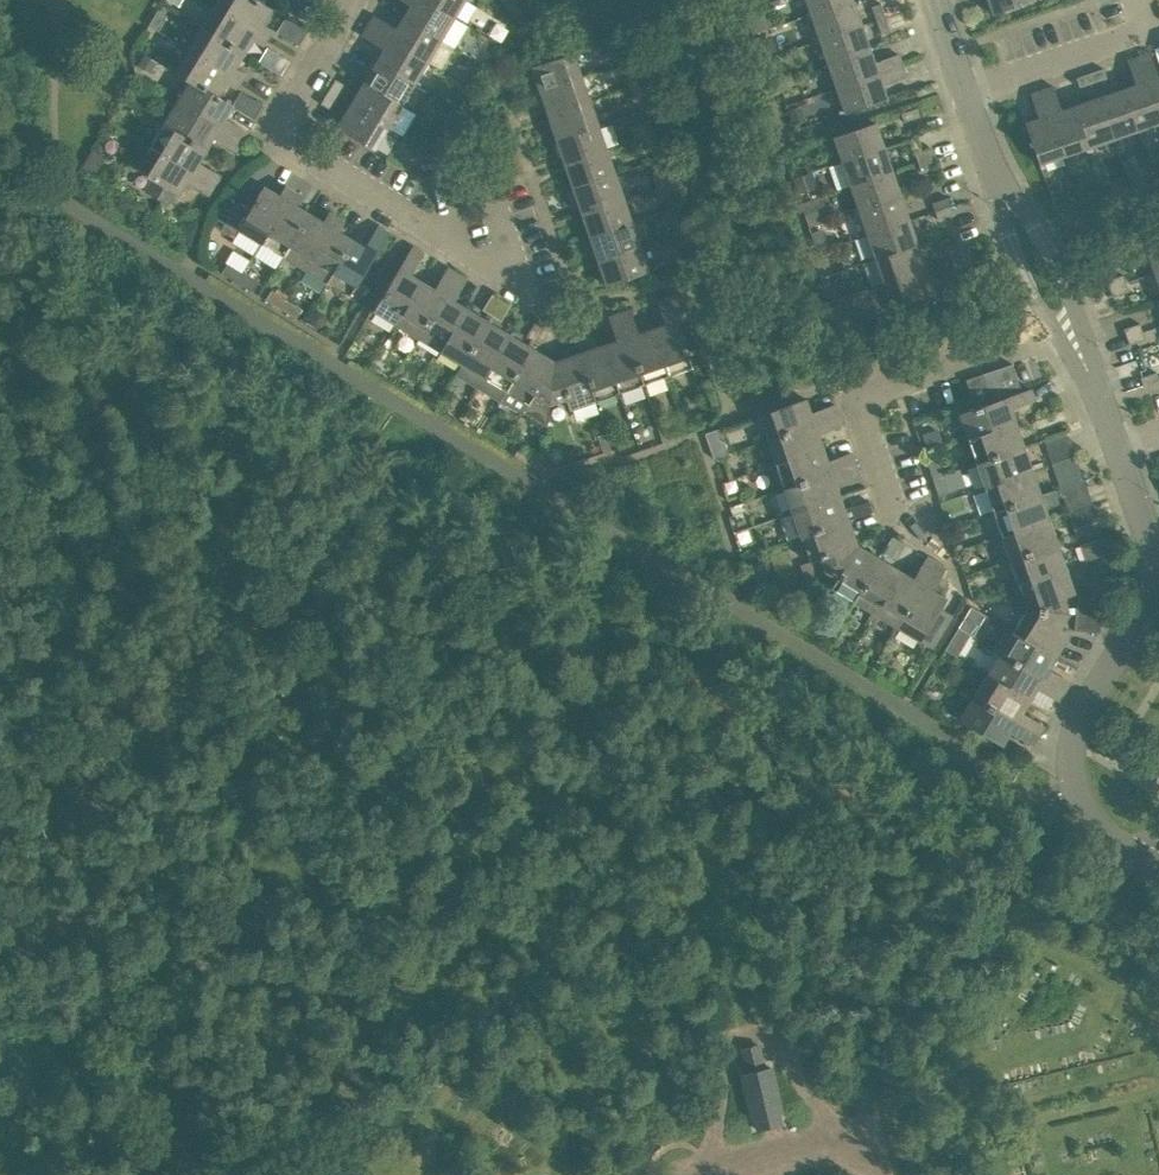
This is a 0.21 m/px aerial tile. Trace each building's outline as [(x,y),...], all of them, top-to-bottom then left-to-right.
[(215,6),(267,37),(272,30),(262,24),(271,9),(257,0),(219,0),(215,6)] [(425,0),(403,0),(410,4),(402,16),(440,39),(453,17),(425,0)] [(453,17),(463,0),(425,0),(453,17)] [(811,15),(853,0),(806,0),(811,15)] [(853,0),(811,15),(820,39),(861,25),(853,0)] [(992,14),(1033,0),(988,0),(992,14)] [(876,20),(885,17),(880,3),(871,6),(876,20)] [(267,37),(215,6),(202,28),(244,53),(253,39),(263,45),(267,37)] [(158,10),(149,25),(158,31),(167,15),(158,10)] [(373,15),(367,26),(427,61),(440,39),(402,16),(396,27),(373,15)] [(890,30),(885,17),(876,20),(880,34),(890,30)] [(276,32),(299,46),(307,31),(285,18),(276,32)] [(870,49),(861,25),(820,39),(828,63),(870,49)] [(427,61),(367,26),(361,37),(382,49),(376,60),(413,83),(427,61)] [(244,53),(202,28),(189,49),(241,81),(245,74),(235,68),(244,53)] [(625,49),(620,35),(610,39),(615,53),(625,49)] [(258,62),(281,75),(289,61),(267,48),(258,62)] [(241,81),(189,49),(175,71),(190,80),(218,97),(226,83),(236,89),(241,81)] [(870,49),(828,63),(837,88),(902,65),(898,54),(874,63),(870,49)] [(539,91),(581,77),(573,51),(531,66),(539,91)] [(1138,56),(1158,117),(1158,76),(1158,77),(1150,53),(1138,56)] [(150,73),(157,61),(146,55),(139,66),(150,73)] [(1122,89),(1137,131),(1158,123),(1158,117),(1138,56),(1127,60),(1135,85),(1122,89)] [(413,83),(376,60),(362,82),(400,105),(413,83)] [(906,77),(902,65),(837,88),(845,113),(887,98),(883,85),(906,77)] [(1103,68),(1090,73),(1093,82),(1107,78),(1103,68)] [(628,88),(637,84),(632,71),(623,74),(628,88)] [(1093,82),(1090,73),(1076,78),(1079,87),(1093,82)] [(581,77),(539,91),(548,116),(590,101),(581,77)] [(328,91),(337,97),(344,84),(336,79),(328,91)] [(190,80),(177,102),(240,141),(246,130),(225,117),(232,105),(218,97),(190,80)] [(400,105),(362,82),(349,104),(387,127),(400,105)] [(637,84),(628,88),(633,102),(642,98),(637,84)] [(787,92),(790,106),(824,100),(821,86),(787,92)] [(1053,86),(1041,90),(1064,155),(1088,147),(1074,106),(1061,110),(1053,86)] [(1137,131),(1122,89),(1098,97),(1112,139),(1137,131)] [(1064,155),(1041,90),(1030,94),(1038,118),(1025,122),(1039,164),(1064,155)] [(337,97),(328,91),(321,104),(329,109),(337,97)] [(232,106),(254,119),(263,105),(241,92),(232,106)] [(1112,139),(1098,97),(1074,106),(1088,147),(1112,139)] [(590,101),(548,116),(556,140),(598,125),(590,101)] [(240,141),(177,102),(163,124),(205,150),(213,138),(234,151),(240,141)] [(387,127),(349,104),(336,127),(373,149),(387,127)] [(901,114),(904,122),(920,116),(917,108),(901,114)] [(446,115),(439,130),(456,139),(464,125),(446,115)] [(645,136),(654,133),(649,120),(640,123),(645,136)] [(842,162),(883,147),(874,122),(833,137),(842,162)] [(163,124),(150,146),(214,185),(220,174),(198,161),(205,150),(163,124)] [(607,150),(598,125),(556,140),(564,164),(607,150)] [(659,146),(654,133),(645,136),(649,150),(659,146)] [(214,185),(150,146),(136,168),(153,178),(145,191),(168,205),(175,193),(178,194),(186,182),(207,195),(214,185)] [(892,172),(883,147),(842,162),(851,186),(892,172)] [(918,162),(934,157),(931,149),(915,154),(918,162)] [(105,158),(93,150),(86,161),(98,169),(105,158)] [(607,150),(564,164),(573,189),(615,174),(607,150)] [(826,182),(841,177),(834,156),(819,161),(826,182)] [(937,165),(934,157),(918,162),(921,171),(937,165)] [(667,183),(662,169),(652,172),(657,187),(667,183)] [(1144,184),(1140,171),(1128,175),(1133,188),(1144,184)] [(900,196),(892,172),(851,186),(859,210),(900,196)] [(793,180),(799,195),(817,189),(811,173),(793,180)] [(615,174),(573,189),(581,213),(623,198),(615,174)] [(672,198),(667,183),(657,187),(662,201),(672,198)] [(260,242),(290,190),(283,186),(277,195),(262,185),(248,209),(237,202),(221,229),(233,237),(238,229),(260,242)] [(300,196),(290,190),(260,242),(282,255),(307,212),(295,205),(300,196)] [(900,196),(859,210),(868,235),(909,220),(900,196)] [(935,211),(951,205),(948,197),(932,203),(935,211)] [(632,223),(623,198),(581,213),(590,237),(632,223)] [(830,220),(822,198),(802,206),(809,227),(830,220)] [(951,205),(935,211),(937,219),(953,213),(951,205)] [(674,235),(688,231),(679,207),(666,212),(674,235)] [(322,221),(307,212),(282,255),(304,268),(335,216),(328,212),(322,221)] [(335,216),(304,268),(326,281),(351,239),(338,232),(344,222),(335,216)] [(917,244),(909,220),(868,235),(876,259),(917,244)] [(351,239),(326,281),(349,295),(388,230),(378,223),(364,247),(351,239)] [(632,223),(590,237),(598,262),(640,247),(632,223)] [(852,250),(867,245),(860,226),(845,231),(852,250)] [(692,243),(688,231),(674,235),(679,248),(692,243)] [(812,235),(817,251),(827,248),(822,232),(812,235)] [(1158,271),(1158,243),(1146,248),(1154,273),(1158,271)] [(917,244),(876,259),(885,283),(926,268),(917,244)] [(393,329),(422,282),(410,274),(424,252),(413,245),(374,310),(391,321),(388,326),(393,329)] [(967,254),(965,246),(949,251),(951,259),(967,254)] [(649,272),(640,247),(598,262),(606,287),(649,272)] [(970,262),(967,254),(951,259),(954,267),(970,262)] [(236,281),(241,272),(227,263),(221,273),(236,281)] [(829,264),(813,270),(817,280),(833,275),(829,264)] [(422,282),(393,329),(396,331),(400,326),(419,338),(458,273),(448,267),(435,289),(422,282)] [(926,268),(885,283),(893,308),(935,293),(926,268)] [(241,272),(236,281),(252,291),(258,282),(241,272)] [(468,279),(458,273),(419,338),(438,349),(435,353),(438,355),(466,308),(454,301),(468,279)] [(1110,288),(1126,283),(1123,275),(1107,280),(1110,288)] [(1128,291),(1126,283),(1110,288),(1112,296),(1128,291)] [(281,308),(286,299),(271,290),(265,299),(281,308)] [(665,323),(651,328),(667,376),(693,367),(681,330),(689,328),(677,291),(656,299),(665,323)] [(492,315),(501,300),(492,294),(482,310),(492,315)] [(302,308),(286,299),(281,308),(296,317),(302,308)] [(501,300),(492,315),(501,321),(510,305),(501,300)] [(466,308),(438,355),(441,357),(444,353),(463,364),(488,321),(466,308)] [(667,376),(651,328),(638,332),(629,308),(618,312),(643,384),(667,376)] [(616,340),(602,345),(619,393),(643,384),(618,312),(607,316),(616,340)] [(536,342),(545,326),(535,320),(526,336),(536,342)] [(488,321),(463,364),(456,374),(479,388),(510,335),(488,321)] [(1126,337),(1142,331),(1140,323),(1123,329),(1126,337)] [(581,325),(571,329),(576,346),(587,343),(581,325)] [(847,327),(834,331),(838,342),(851,337),(847,327)] [(1142,331),(1126,337),(1129,345),(1145,339),(1142,331)] [(510,335),(479,388),(496,398),(503,397),(507,391),(532,348),(510,335)] [(602,345),(578,353),(594,401),(619,393),(602,345)] [(554,361),(532,348),(507,391),(529,404),(524,413),(549,428),(551,405),(554,361)] [(554,361),(551,405),(566,399),(569,410),(594,401),(578,353),(554,361)] [(1005,397),(1021,391),(1011,363),(995,369),(1005,397)] [(995,369),(980,374),(990,402),(1005,397),(995,369)] [(1143,386),(1158,380),(1156,372),(1140,378),(1143,386)] [(990,402),(980,374),(964,380),(974,408),(990,402)] [(990,402),(974,408),(959,413),(968,439),(1015,423),(1010,408),(1034,400),(1030,388),(1021,391),(1005,397),(990,402)] [(766,439),(837,414),(834,405),(810,413),(805,399),(758,416),(766,439)] [(837,414),(766,439),(775,464),(822,447),(817,433),(841,425),(837,414)] [(1023,445),(1015,423),(968,439),(976,462),(1023,445)] [(940,443),(936,430),(923,434),(928,447),(940,443)] [(602,454),(609,452),(604,434),(597,437),(602,454)] [(985,487),(1032,471),(1023,445),(976,462),(985,487)] [(827,462),(822,447),(775,464),(784,488),(855,463),(851,453),(827,462)] [(931,478),(942,475),(936,457),(925,461),(931,478)] [(858,474),(855,463),(784,488),(792,513),(839,496),(834,482),(858,474)] [(1040,494),(1032,471),(985,487),(993,511),(1040,494)] [(1060,488),(1084,480),(1082,472),(1057,481),(1060,488)] [(947,492),(942,475),(931,478),(937,495),(947,492)] [(1084,480),(1060,488),(1062,496),(1087,488),(1084,480)] [(1040,495),(1040,494),(993,511),(1001,535),(1048,519),(1045,509),(1058,504),(1053,491),(1040,495)] [(843,508),(839,496),(792,513),(801,537),(848,521),(847,520),(871,512),(868,501),(850,507),(850,506),(843,508)] [(784,503),(773,508),(782,529),(794,524),(784,503)] [(1057,543),(1048,519),(1001,535),(1010,559),(1057,543)] [(1101,528),(1098,520),(1073,529),(1076,537),(1101,528)] [(848,521),(801,537),(809,560),(802,563),(808,579),(825,572),(856,545),(848,521)] [(1109,552),(1104,536),(1079,545),(1084,561),(1090,559),(1109,552)] [(882,553),(891,558),(901,542),(891,537),(882,553)] [(1065,567),(1057,543),(1010,559),(1018,583),(1065,567)] [(856,545),(825,572),(837,579),(832,588),(852,601),(877,558),(856,545)] [(900,572),(877,558),(852,601),(874,614),(900,572)] [(913,579),(900,572),(874,614),(896,627),(935,563),(926,558),(913,579)] [(944,569),(935,563),(896,627),(919,641),(932,648),(952,616),(939,608),(944,599),(931,591),(944,569)] [(1065,567),(1018,583),(1027,608),(1026,609),(1068,612),(1069,611),(1064,596),(1074,593),(1065,567)] [(1077,597),(1075,613),(1101,616),(1102,600),(1077,597)] [(1068,612),(1026,609),(1015,628),(1010,626),(1008,629),(1056,658),(1070,634),(1059,627),(1068,612)] [(1101,616),(1075,613),(1073,631),(1099,633),(1101,616)] [(1056,658),(1008,629),(1006,633),(1010,635),(1000,654),(1063,692),(1070,681),(1049,669),(1056,658)] [(1000,654),(986,676),(1030,702),(1038,688),(1059,700),(1063,692),(1000,654)] [(986,676),(973,698),(1037,736),(1044,725),(1023,713),(1030,702),(986,676)] [(1037,736),(973,698),(960,721),(1003,746),(1011,732),(1032,745),(1037,736)] [(764,1069),(761,1057),(745,1061),(748,1073),(741,1074),(752,1119),(755,1118),(757,1128),(757,1130),(764,1128),(765,1128),(765,1126),(773,1124),(774,1126),(775,1126),(775,1125),(781,1124),(781,1122),(780,1122),(778,1112),(781,1112),(771,1067),(764,1069)]
